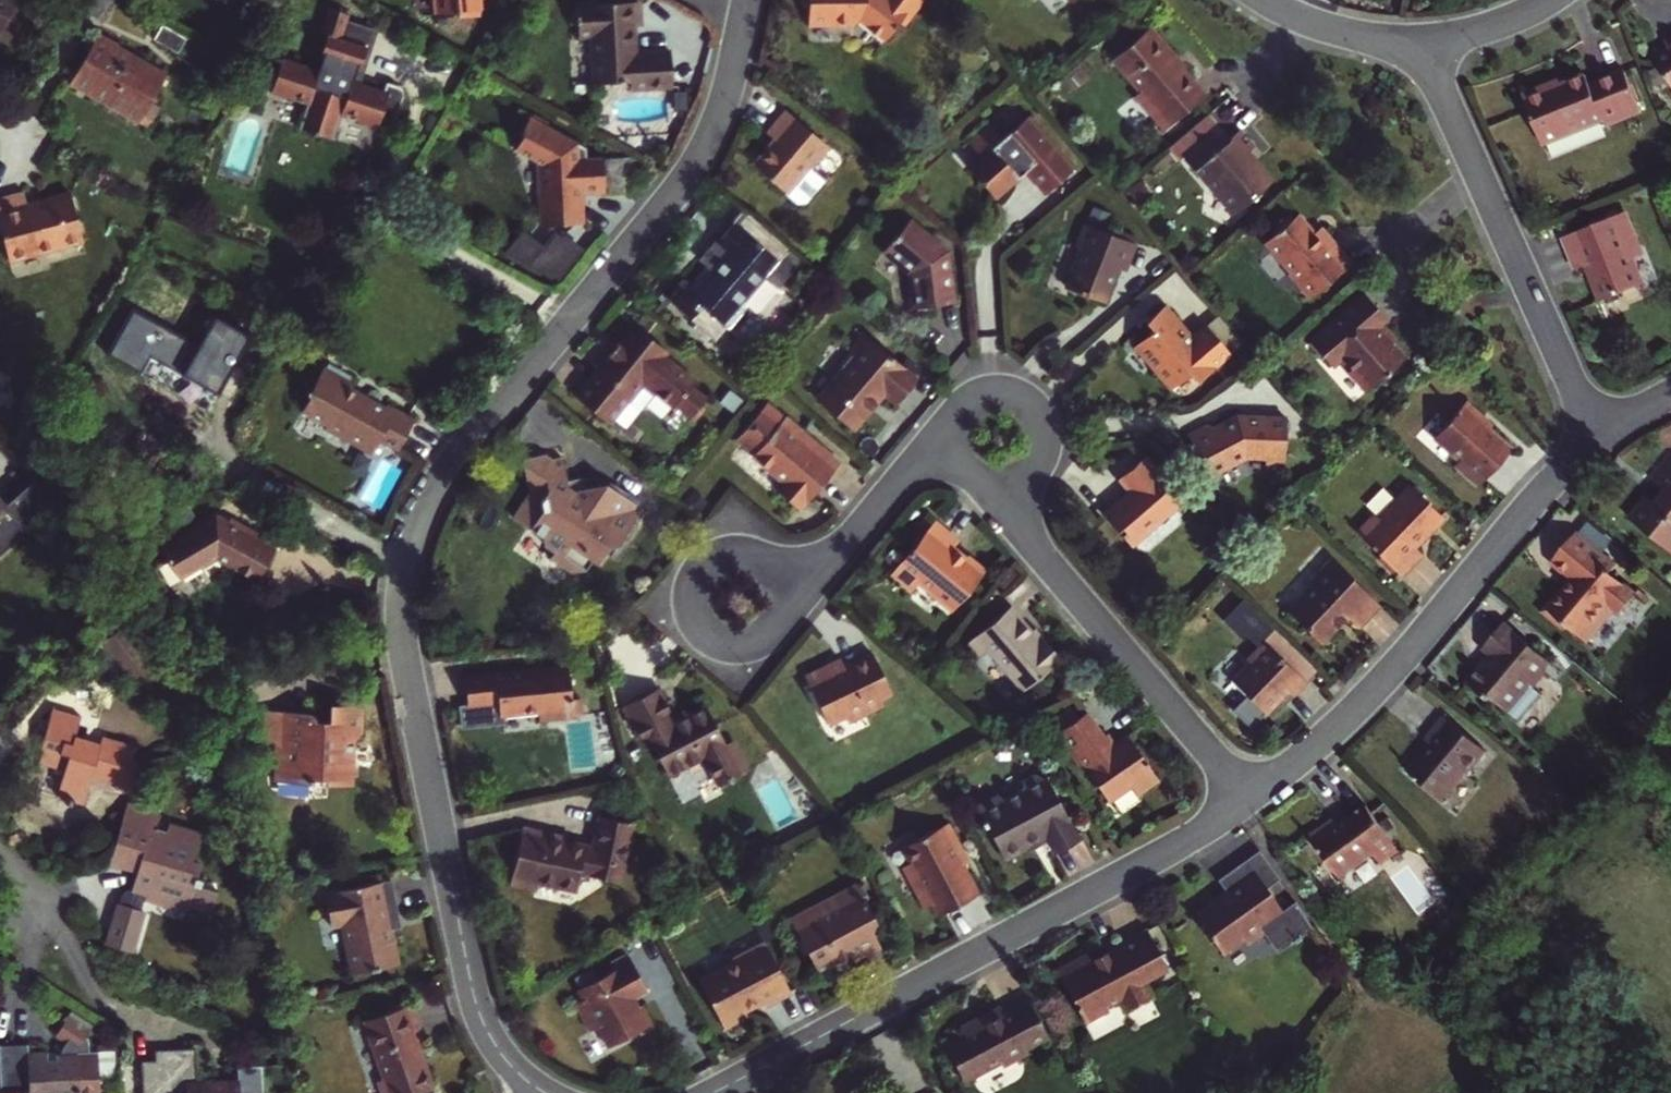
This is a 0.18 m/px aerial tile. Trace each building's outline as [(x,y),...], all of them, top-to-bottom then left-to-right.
[(14,0),(0,0),(0,34),(7,38),(20,16),(9,10),(14,0)] [(481,15),(480,0),(434,0),(436,14),(457,13),(459,17),(481,15)] [(668,47),(633,49),(631,24),(638,23),(636,0),(621,0),(574,4),(576,35),(590,34),(593,81),(629,79),(630,87),(671,84),(668,47)] [(806,27),(830,27),(834,32),(855,33),(861,29),(892,45),(904,21),(911,24),(923,0),(806,0),(806,27)] [(353,66),(361,42),(336,35),(342,16),(322,10),(316,29),(323,31),(315,54),(318,55),(313,68),(278,56),(274,69),(270,71),(265,76),(265,80),(268,87),(266,95),(299,106),(291,131),(304,135),(309,142),(314,139),(326,143),(334,118),(371,131),(379,107),(383,108),(388,107),(397,102),(399,98),(399,94),(397,90),(394,87),(391,85),(377,80),(375,87),(344,77),(349,65),(353,66)] [(342,16),(336,35),(361,42),(367,24),(342,16)] [(185,37),(160,23),(144,52),(167,66),(185,37)] [(1163,129),(1203,95),(1170,56),(1173,54),(1148,26),(1112,57),(1140,89),(1134,94),(1163,129)] [(1659,38),(1663,46),(1670,41),(1670,31),(1659,38)] [(138,122),(165,73),(98,33),(70,81),(112,106),(104,119),(128,134),(136,120),(138,122)] [(1663,46),(1652,53),(1670,86),(1670,41),(1663,46)] [(1641,111),(1624,72),(1588,86),(1584,76),(1546,92),(1544,88),(1522,97),(1542,146),(1603,120),(1621,113),(1623,118),(1641,111)] [(828,144),(783,107),(765,128),(774,136),(751,163),(797,201),(804,200),(823,178),(810,167),(828,144)] [(1621,113),(1603,120),(1605,125),(1623,118),(1621,113)] [(622,163),(636,164),(636,155),(584,155),(584,145),(526,114),(517,131),(520,133),(511,147),(532,158),(535,222),(575,220),(574,195),(574,186),(597,185),(597,195),(623,194),(622,163)] [(1045,190),(1072,167),(1026,114),(1002,135),(989,120),(968,138),(981,154),(968,164),(977,174),(977,182),(984,182),(993,193),(1008,180),(1025,166),(1045,190)] [(1242,155),(1253,146),(1239,129),(1230,137),(1219,124),(1182,155),(1193,168),(1196,166),(1231,208),(1246,195),(1249,196),(1253,197),(1257,195),(1268,185),(1260,176),(1262,173),(1262,170),(1261,166),(1258,164),(1254,164),(1251,165),(1242,155)] [(574,186),(574,195),(597,195),(597,185),(574,186)] [(25,198),(23,189),(0,196),(0,229),(2,237),(25,198)] [(83,240),(70,191),(26,202),(25,198),(2,237),(8,259),(83,240)] [(730,220),(779,260),(790,246),(742,206),(730,220)] [(1623,210),(1562,235),(1573,264),(1583,260),(1599,295),(1639,280),(1628,254),(1636,242),(1623,210)] [(1307,297),(1351,262),(1321,226),(1314,231),(1298,212),(1263,242),(1287,270),(1286,272),(1307,297)] [(943,250),(905,218),(878,250),(905,273),(910,306),(950,300),(943,250)] [(779,260),(730,220),(714,239),(722,246),(706,264),(702,261),(682,285),(674,278),(662,291),(691,315),(688,319),(702,332),(706,328),(709,331),(718,321),(727,328),(747,304),(742,299),(763,272),(766,275),(779,260)] [(1125,270),(1136,243),(1085,222),(1076,244),(1081,246),(1066,285),(1104,300),(1118,266),(1125,270)] [(525,227),(510,246),(555,280),(583,244),(561,227),(548,244),(525,227)] [(1374,331),(1378,327),(1382,322),(1361,301),(1311,351),(1331,371),(1340,362),(1352,374),(1350,377),(1367,395),(1404,358),(1391,346),(1394,342),(1385,334),(1381,338),(1374,331)] [(1194,377),(1227,348),(1203,320),(1188,332),(1162,302),(1144,318),(1150,327),(1131,342),(1168,384),(1187,368),(1194,377)] [(146,370),(154,356),(215,388),(245,330),(209,311),(197,336),(134,303),(110,351),(146,370)] [(1468,322),(1454,305),(1446,313),(1460,329),(1468,322)] [(685,414),(702,394),(688,383),(691,379),(661,353),(664,350),(632,322),(572,392),(605,420),(629,392),(639,401),(650,388),(668,404),(670,402),(685,414)] [(1381,338),(1385,334),(1378,327),(1374,331),(1381,338)] [(851,429),(870,408),(864,403),(872,393),(882,394),(893,404),(916,378),(862,331),(835,362),(841,367),(814,397),(851,429)] [(401,448),(417,417),(388,401),(386,404),(370,396),(368,399),(350,389),(355,381),(326,365),(309,394),(311,396),(302,410),(327,424),(325,428),(348,441),(352,436),(362,442),(366,449),(374,453),(383,438),(401,448)] [(864,403),(870,408),(882,394),(872,393),(864,403)] [(1479,421),(1483,415),(1464,400),(1432,439),(1460,461),(1455,468),(1478,487),(1510,447),(1488,428),(1479,421)] [(1266,465),(1285,466),(1286,414),(1235,413),(1217,430),(1214,427),(1211,426),(1209,426),(1206,428),(1186,446),(1218,481),(1246,454),(1266,455),(1266,465)] [(1493,423),(1483,415),(1479,421),(1488,428),(1493,423)] [(796,439),(802,433),(782,416),(747,455),(777,481),(770,488),(796,510),(836,462),(817,446),(806,447),(796,439)] [(806,447),(817,446),(802,433),(796,439),(806,447)] [(623,518),(633,504),(618,492),(609,494),(609,500),(583,503),(581,488),(574,489),(570,492),(564,487),(565,485),(561,457),(545,459),(543,452),(520,456),(530,523),(541,530),(543,540),(552,546),(546,553),(566,568),(582,565),(588,556),(593,560),(604,545),(613,543),(629,522),(623,518)] [(1653,476),(1667,488),(1658,500),(1649,492),(1630,514),(1670,547),(1670,455),(1653,476)] [(1414,545),(1441,516),(1407,484),(1375,517),(1371,514),(1354,531),(1400,575),(1421,553),(1414,545)] [(1213,565),(1229,547),(1205,523),(1191,535),(1167,512),(1138,542),(1184,586),(1209,561),(1213,565)] [(23,539),(0,513),(0,560),(23,539)] [(246,577),(266,541),(251,533),(254,527),(231,515),(228,520),(217,513),(185,524),(181,531),(158,538),(169,569),(192,562),(191,556),(208,551),(236,566),(234,570),(246,577)] [(952,610),(986,570),(967,554),(965,556),(951,545),(957,538),(934,519),(890,573),(911,591),(919,582),(952,610)] [(1623,608),(1639,589),(1613,567),(1618,561),(1579,528),(1553,557),(1576,576),(1570,584),(1567,581),(1546,606),(1567,624),(1570,620),(1590,636),(1617,603),(1623,608)] [(1358,625),(1380,603),(1329,556),(1309,577),(1313,581),(1286,610),(1312,633),(1321,641),(1346,614),(1358,625)] [(1040,641),(1031,630),(1009,605),(969,640),(982,655),(990,649),(1025,689),(1062,658),(1044,637),(1040,641)] [(1541,666),(1548,656),(1502,619),(1483,643),(1494,652),(1486,662),(1483,660),(1467,680),(1488,697),(1491,694),(1507,707),(1520,717),(1540,692),(1531,684),(1544,668),(1541,666)] [(1040,641),(1044,637),(1035,626),(1031,630),(1040,641)] [(1319,672),(1275,630),(1248,659),(1252,663),(1234,681),(1270,713),(1290,692),(1295,697),(1309,683),(1309,682),(1319,672)] [(1321,641),(1312,633),(1309,635),(1319,644),(1321,641)] [(826,677),(821,668),(797,681),(823,728),(840,719),(843,726),(878,708),(874,700),(886,694),(866,656),(839,670),(826,677)] [(826,677),(839,670),(834,661),(821,668),(826,677)] [(539,725),(573,720),(573,718),(571,701),(567,668),(538,670),(539,673),(524,674),(520,671),(494,674),(494,671),(463,675),(468,709),(460,710),(463,730),(494,726),(499,720),(538,715),(539,725)] [(719,786),(747,771),(732,742),(726,746),(704,707),(673,725),(654,692),(627,706),(667,777),(703,758),(719,786)] [(1242,698),(1235,711),(1257,722),(1263,709),(1242,698)] [(580,700),(571,701),(573,718),(582,717),(580,700)] [(81,716),(53,708),(41,747),(44,748),(40,761),(65,769),(58,794),(84,802),(91,777),(94,768),(119,776),(116,784),(115,788),(131,792),(140,763),(130,760),(134,748),(102,739),(100,746),(75,738),(81,716)] [(1139,794),(1160,779),(1129,735),(1118,743),(1110,732),(1107,734),(1089,709),(1061,728),(1078,752),(1076,754),(1086,769),(1089,767),(1110,798),(1132,783),(1139,794)] [(1468,773),(1487,750),(1444,715),(1426,737),(1432,743),(1425,752),(1418,752),(1407,768),(1443,798),(1465,771),(1468,773)] [(303,719),(282,719),(281,742),(277,742),(276,768),(269,768),(268,797),(304,799),(306,780),(318,781),(319,790),(351,791),(353,755),(357,755),(358,720),(317,719),(317,725),(303,725),(303,719)] [(987,824),(1003,856),(1024,845),(1023,842),(1043,832),(1048,841),(1054,852),(1080,838),(1042,766),(1038,767),(1038,772),(1025,779),(1024,786),(1005,796),(997,794),(977,806),(984,819),(980,821),(983,826),(987,824)] [(94,768),(91,777),(116,784),(119,776),(94,768)] [(131,892),(101,912),(112,929),(139,910),(136,907),(141,903),(144,896),(148,897),(150,892),(189,904),(212,911),(220,887),(214,880),(198,876),(201,864),(191,861),(198,839),(166,829),(165,834),(155,831),(161,813),(127,804),(115,844),(113,849),(141,857),(136,873),(131,892)] [(1382,865),(1400,852),(1367,805),(1338,826),(1332,818),(1310,835),(1342,880),(1375,856),(1382,865)] [(613,880),(627,821),(595,813),(587,845),(557,838),(541,834),(543,829),(516,823),(502,879),(526,885),(529,877),(568,887),(573,869),(613,880)] [(956,845),(962,842),(951,820),(903,846),(911,861),(904,865),(925,906),(933,902),(939,914),(980,892),(964,861),(956,845)] [(166,829),(198,839),(200,831),(169,821),(166,829)] [(541,834),(557,838),(559,833),(543,829),(541,834)] [(1024,845),(1003,856),(1005,860),(1026,849),(1028,852),(1048,841),(1043,832),(1023,842),(1024,845)] [(971,858),(962,842),(956,845),(964,861),(971,858)] [(141,857),(113,849),(109,864),(136,873),(141,857)] [(1219,877),(1221,880),(1248,861),(1267,887),(1279,878),(1258,849),(1219,877)] [(1267,887),(1248,861),(1221,880),(1229,892),(1218,899),(1217,897),(1196,912),(1224,951),(1244,937),(1249,943),(1265,930),(1268,933),(1269,933),(1277,945),(1288,938),(1291,942),(1300,935),(1298,932),(1311,923),(1298,904),(1286,913),(1267,887)] [(400,912),(392,879),(324,892),(332,927),(343,925),(353,976),(403,966),(397,936),(393,937),(391,928),(389,914),(400,912)] [(819,920),(798,931),(818,969),(848,953),(853,963),(884,947),(870,921),(876,918),(859,886),(814,910),(819,920)] [(186,913),(189,904),(150,892),(148,897),(147,901),(186,913)] [(112,929),(101,912),(92,919),(106,940),(142,915),(139,910),(112,929)] [(819,920),(814,910),(793,921),(798,931),(819,920)] [(403,926),(400,912),(389,914),(391,928),(403,926)] [(1144,983),(1170,969),(1149,929),(1113,948),(1109,956),(1095,963),(1089,952),(1057,969),(1086,1022),(1111,1009),(1109,1006),(1123,999),(1129,1010),(1152,998),(1144,983)] [(766,1007),(792,993),(764,941),(732,958),(734,962),(700,981),(725,1028),(748,1016),(744,1010),(762,1000),(766,1007)] [(646,986),(630,955),(611,965),(613,969),(576,988),(579,996),(572,1000),(585,1027),(594,1023),(605,1045),(650,1022),(640,1003),(637,1005),(631,994),(646,986)] [(994,1017),(981,1024),(960,1035),(980,1073),(1016,1053),(1018,1058),(1041,1046),(1038,1041),(1063,1027),(1043,990),(1018,1004),(1013,997),(990,1009),(994,1017)] [(408,1004),(357,1014),(370,1074),(365,1076),(368,1092),(405,1092),(420,1090),(409,1038),(416,1037),(408,1004)] [(994,1017),(990,1009),(977,1016),(981,1024),(994,1017)] [(0,1046),(0,1092),(99,1092),(98,1054),(90,1054),(89,1045),(89,1044),(89,1043),(89,1042),(89,1041),(89,1040),(88,1038),(87,1037),(86,1037),(85,1036),(85,1035),(83,1034),(88,1027),(65,1014),(53,1034),(60,1038),(64,1041),(63,1042),(63,1043),(62,1045),(61,1046),(61,1048),(61,1050),(60,1051),(60,1052),(60,1053),(60,1055),(60,1056),(61,1058),(56,1058),(56,1065),(47,1066),(47,1058),(47,1054),(29,1054),(28,1045),(0,1046)] [(204,1080),(204,1086),(185,1087),(185,1080),(197,1079),(196,1048),(154,1050),(154,1060),(142,1061),(143,1092),(263,1092),(262,1064),(236,1065),(237,1078),(237,1084),(217,1085),(217,1079),(204,1080)]
